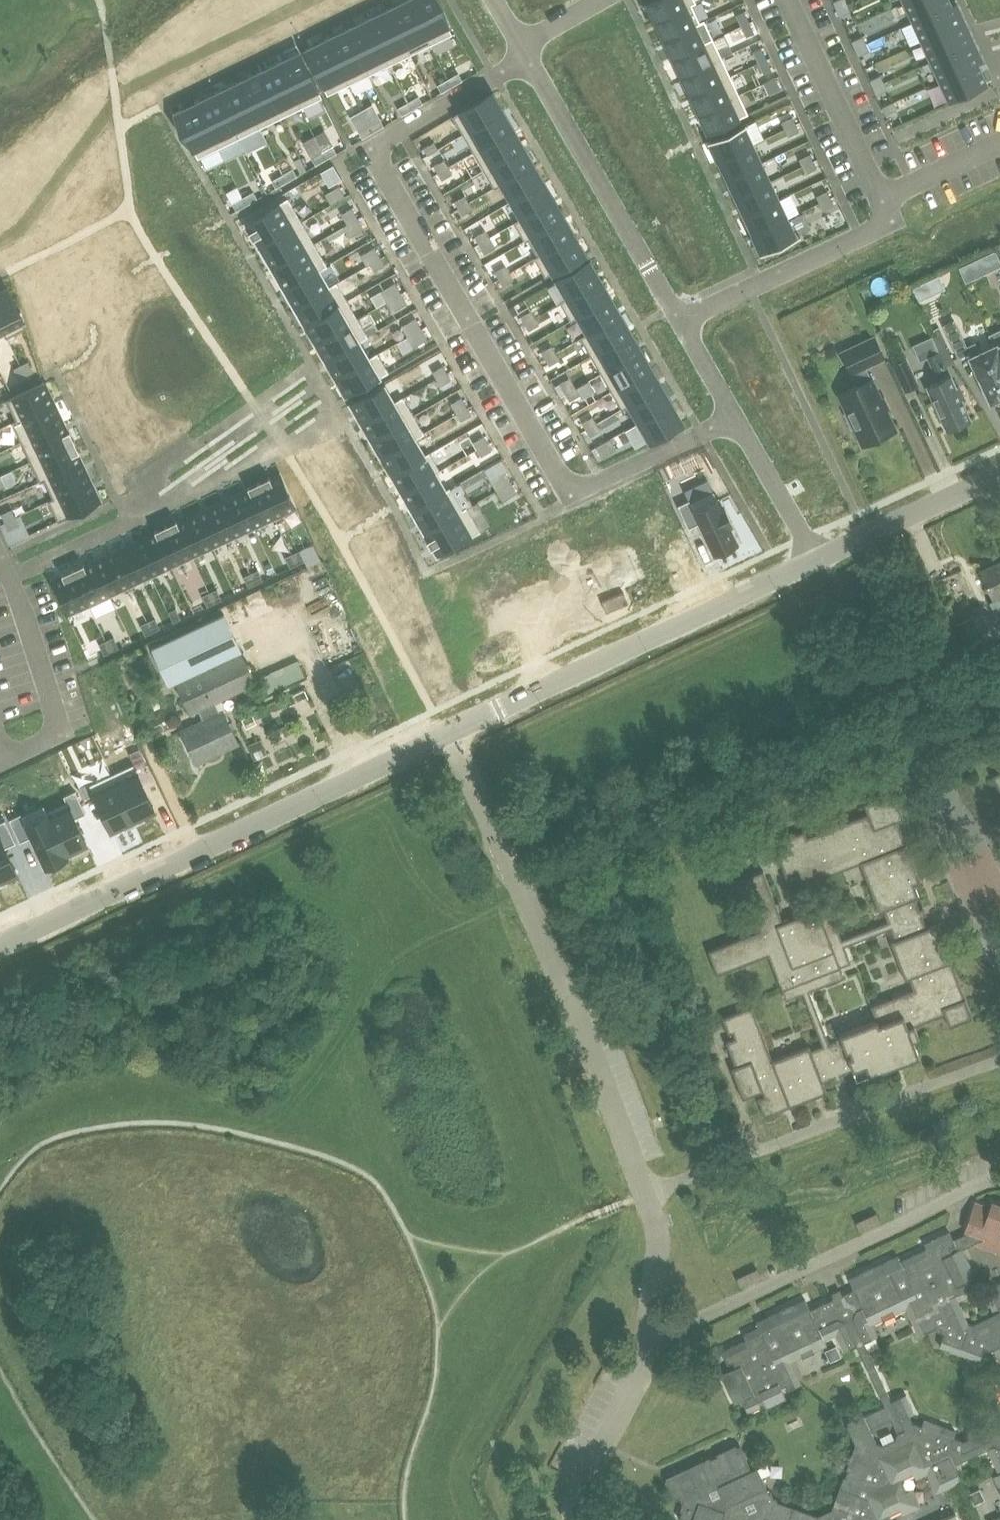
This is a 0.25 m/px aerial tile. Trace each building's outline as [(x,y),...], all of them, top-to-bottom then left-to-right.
[(388,9),(410,54),(430,44),(409,0),(406,0),(388,9)] [(430,44),(452,34),(435,0),(409,0),(430,44)] [(646,1),(655,20),(695,1),(695,0),(648,0),(646,1)] [(832,1),(836,9),(847,3),(845,0),(835,0),(832,1)] [(903,2),(912,21),(950,4),(948,0),(907,0),(903,2)] [(695,1),(655,20),(664,38),(699,22),(691,4),(696,2),(695,1)] [(847,3),(836,9),(839,16),(850,11),(847,3)] [(950,4),(912,21),(921,41),(959,24),(950,4)] [(388,9),(367,19),(389,64),(410,54),(388,9)] [(743,11),(736,14),(741,25),(748,22),(743,11)] [(367,19),(347,29),(369,74),(389,64),(367,19)] [(699,22),(664,38),(673,57),(713,38),(704,20),(699,22)] [(748,22),(741,25),(746,36),(754,33),(748,22)] [(959,24),(921,41),(930,60),(968,43),(959,24)] [(347,29),(326,39),(348,84),(369,74),(347,29)] [(862,36),(851,41),(854,48),(865,43),(862,36)] [(713,38),(673,57),(682,75),(721,57),(713,38)] [(326,39),(305,49),(327,94),(348,84),(326,39)] [(865,43),(854,48),(857,55),(868,50),(865,43)] [(968,43),(930,60),(939,80),(977,63),(968,43)] [(761,48),(753,51),(758,62),(766,59),(761,48)] [(300,52),(278,63),(300,107),(321,97),(300,52)] [(721,57),(682,75),(690,94),(730,75),(721,57)] [(766,59),(758,62),(763,73),(771,70),(766,59)] [(278,63),(258,73),(280,117),(300,107),(278,63)] [(977,63),(939,80),(949,101),(986,84),(977,63)] [(458,72),(447,78),(451,86),(462,80),(458,72)] [(258,73),(237,83),(259,127),(280,117),(258,73)] [(730,75),(690,94),(699,112),(738,94),(730,75)] [(880,75),(869,80),(872,87),(883,82),(880,75)] [(774,77),(763,82),(768,93),(779,88),(774,77)] [(447,78),(437,84),(441,92),(451,86),(447,78)] [(883,82),(872,87),(876,94),(887,89),(883,82)] [(237,83),(217,93),(239,137),(259,127),(237,83)] [(217,93),(196,102),(218,147),(225,160),(245,150),(239,137),(217,93)] [(491,93),(452,116),(463,134),(502,112),(491,93)] [(738,94),(699,112),(708,131),(748,113),(738,94)] [(418,95),(408,101),(412,108),(422,102),(418,95)] [(408,101),(397,107),(401,115),(412,108),(408,101)] [(892,101),(881,106),(885,114),(896,109),(892,101)] [(196,102),(175,113),(197,157),(218,147),(196,102)] [(502,112),(463,134),(473,152),(512,129),(502,112)] [(792,116),(781,121),(784,128),(795,123),(792,116)] [(378,118),(368,124),(372,131),(383,125),(378,118)] [(795,123),(784,128),(787,136),(799,131),(795,123)] [(368,124),(357,130),(362,137),(372,131),(368,124)] [(744,124),(710,140),(719,159),(753,143),(744,124)] [(512,129),(473,152),(483,169),(522,147),(512,129)] [(433,141),(423,147),(427,154),(437,148),(433,141)] [(753,143),(719,159),(728,177),(762,161),(753,143)] [(332,145),(322,151),(326,158),(336,152),(332,145)] [(522,147),(483,169),(493,187),(532,165),(522,147)] [(322,151),(311,157),(315,164),(326,158),(322,151)] [(809,153),(798,158),(802,166),(813,160),(809,153)] [(444,159),(433,165),(437,172),(448,166),(444,159)] [(813,160),(802,166),(805,173),(816,168),(813,160)] [(762,161),(728,177),(736,196),(770,180),(762,161)] [(532,165),(493,187),(494,188),(502,183),(512,200),(542,182),(532,165)] [(448,166),(437,172),(441,179),(452,173),(448,166)] [(292,168),(282,174),(286,181),(296,175),(292,168)] [(282,174),(271,180),(275,187),(286,181),(282,174)] [(770,180),(736,196),(745,214),(779,198),(770,180)] [(542,182),(512,200),(521,217),(513,222),(553,200),(542,182)] [(338,185),(324,193),(331,204),(344,196),(338,185)] [(826,190),(815,195),(819,202),(830,197),(826,190)] [(253,191),(242,197),(246,204),(257,198),(253,191)] [(464,194),(454,201),(458,207),(468,201),(464,194)] [(242,197),(232,203),(236,210),(246,204),(242,197)] [(287,197),(244,222),(249,231),(253,239),(258,246),(301,221),(287,197)] [(830,197),(819,202),(822,210),(833,204),(830,197)] [(779,198),(745,214),(754,233),(788,217),(779,198)] [(553,200),(513,222),(524,240),(563,218),(553,200)] [(468,201),(458,207),(462,214),(472,208),(468,201)] [(351,207),(341,213),(345,220),(341,222),(343,226),(357,218),(351,207)] [(788,217),(754,233),(763,252),(797,236),(788,217)] [(357,218),(343,226),(350,236),(363,228),(357,218)] [(563,218),(524,240),(524,241),(528,239),(537,255),(533,257),(534,258),(573,235),(563,218)] [(301,221),(258,246),(270,268),(314,243),(301,221)] [(485,230),(474,236),(478,243),(489,237),(485,230)] [(573,235),(534,258),(545,276),(584,254),(573,235)] [(489,237),(478,243),(484,253),(495,247),(489,237)] [(314,243),(270,268),(283,290),(326,265),(314,243)] [(374,246),(360,255),(366,265),(370,263),(380,257),(374,246)] [(380,257),(370,263),(374,270),(384,264),(380,257)] [(976,257),(963,263),(970,277),(983,271),(976,257)] [(588,261),(557,279),(567,296),(559,301),(560,302),(599,280),(588,261)] [(326,265),(283,290),(293,307),(337,282),(336,281),(328,286),(319,270),(327,265),(326,265)] [(505,265),(494,271),(498,278),(509,272),(505,265)] [(509,272),(498,278),(502,285),(513,279),(509,272)] [(599,280),(560,302),(570,320),(609,297),(599,280)] [(337,282),(293,307),(303,325),(347,300),(337,282)] [(394,282),(380,290),(387,300),(400,292),(394,282)] [(7,337),(26,327),(17,311),(6,288),(0,291),(0,324),(7,337)] [(400,292),(387,300),(393,311),(406,303),(400,292)] [(609,297),(570,320),(570,321),(578,316),(588,332),(579,337),(580,338),(619,315),(609,297)] [(347,300),(303,325),(304,326),(307,324),(317,341),(357,318),(347,300)] [(530,310),(520,316),(524,323),(535,317),(530,310)] [(619,315),(580,338),(590,355),(629,333),(619,315)] [(415,317),(401,325),(407,336),(421,328),(415,317)] [(535,317),(524,323),(528,330),(539,323),(535,317)] [(357,318),(317,341),(327,358),(367,335),(357,318)] [(994,346),(980,353),(975,342),(966,346),(954,319),(943,324),(958,357),(968,352),(991,399),(996,397),(998,401),(999,400),(999,359),(994,346)] [(421,328),(407,336),(413,346),(427,338),(421,328)] [(989,335),(994,346),(999,359),(999,330),(989,335)] [(629,333),(590,355),(600,373),(639,350),(629,333)] [(367,335),(327,358),(337,376),(377,353),(377,352),(369,357),(359,341),(368,336),(367,335)] [(854,427),(862,444),(877,437),(880,440),(890,435),(890,431),(895,429),(871,378),(870,378),(865,367),(883,358),(873,335),(840,351),(850,373),(855,371),(860,382),(838,393),(846,411),(843,413),(851,428),(854,427)] [(933,371),(953,362),(938,335),(914,346),(921,360),(927,357),(933,371)] [(551,345),(540,351),(544,358),(555,352),(551,345)] [(639,350),(600,373),(611,391),(650,368),(639,350)] [(555,352),(544,358),(548,365),(559,359),(555,352)] [(377,353),(337,376),(348,395),(388,371),(377,353)] [(892,363),(904,391),(919,385),(906,357),(892,363)] [(27,360),(20,364),(26,375),(33,371),(27,360)] [(20,364),(13,368),(18,378),(26,375),(20,364)] [(442,365),(432,371),(436,378),(446,372),(442,365)] [(650,368),(611,391),(621,408),(660,386),(650,368)] [(446,372),(436,378),(440,385),(450,379),(446,372)] [(569,376),(559,382),(565,393),(575,387),(569,376)] [(950,376),(927,386),(933,398),(932,398),(946,429),(969,418),(960,399),(963,398),(958,386),(955,387),(950,376)] [(45,382),(6,400),(15,419),(11,421),(11,422),(54,402),(45,382)] [(384,383),(352,401),(363,420),(403,397),(402,396),(394,401),(384,383)] [(660,386),(621,408),(621,409),(630,404),(639,420),(635,422),(635,423),(670,403),(660,386)] [(575,387),(565,393),(569,400),(579,394),(575,387)] [(403,397),(363,420),(373,438),(413,415),(403,397)] [(461,397),(450,403),(456,413),(467,407),(461,397)] [(54,402),(11,422),(21,442),(63,422),(54,402)] [(670,403),(635,423),(646,442),(650,439),(681,422),(670,403)] [(467,407),(456,413),(460,420),(471,414),(467,407)] [(413,415),(373,438),(383,455),(423,432),(413,415)] [(592,415),(581,422),(585,429),(596,422),(592,415)] [(63,422),(21,442),(30,461),(72,441),(63,422)] [(596,422),(585,429),(589,436),(600,429),(596,422)] [(423,432),(383,455),(393,472),(389,474),(390,475),(429,452),(429,451),(425,454),(415,438),(424,433),(423,432)] [(483,435),(472,441),(476,448),(487,442),(483,435)] [(609,438),(596,446),(602,456),(615,448),(609,438)] [(72,441),(30,461),(39,481),(82,461),(72,441)] [(487,442),(476,448),(481,455),(491,449),(487,442)] [(429,452),(390,475),(400,493),(439,470),(429,452)] [(82,461),(39,481),(39,482),(44,480),(52,497),(48,499),(48,500),(91,480),(82,461)] [(683,472),(678,461),(670,464),(675,475),(683,472)] [(439,470),(400,493),(410,510),(450,488),(449,487),(445,489),(436,473),(440,471),(439,470)] [(504,471),(490,479),(496,490),(510,482),(504,471)] [(280,473),(259,483),(275,517),(296,507),(280,473)] [(91,480),(48,500),(57,519),(58,521),(100,501),(91,480)] [(510,482),(496,490),(502,500),(516,492),(510,482)] [(259,483),(238,492),(254,526),(275,517),(259,483)] [(450,488),(410,510),(423,532),(466,507),(466,506),(462,508),(450,488)] [(688,499),(677,505),(688,527),(699,522),(713,552),(736,541),(729,525),(731,524),(722,506),(720,507),(713,491),(689,502),(688,499)] [(238,492),(217,502),(233,536),(254,526),(238,492)] [(217,502),(197,512),(213,546),(233,536),(217,502)] [(587,502),(576,507),(579,514),(581,518),(592,513),(587,502)] [(466,507),(423,532),(427,540),(431,547),(437,556),(480,531),(466,507)] [(576,507),(565,512),(568,519),(579,514),(576,507)] [(11,508),(0,514),(4,521),(15,516),(11,508)] [(197,512),(176,521),(192,555),(213,546),(197,512)] [(15,516),(4,521),(7,528),(18,523),(15,516)] [(611,534),(593,542),(615,591),(636,581),(627,561),(640,555),(623,519),(608,526),(611,534)] [(176,521),(155,531),(171,565),(192,555),(176,521)] [(155,531),(135,541),(151,575),(171,565),(155,531)] [(520,533),(508,538),(512,546),(514,549),(525,544),(520,533)] [(508,538),(498,543),(501,551),(512,546),(508,538)] [(135,541),(114,550),(130,584),(151,575),(135,541)] [(572,547),(557,554),(572,586),(585,581),(594,601),(615,591),(593,542),(574,551),(572,547)] [(114,550),(94,560),(109,594),(130,584),(114,550)] [(298,550),(292,553),(297,564),(303,561),(298,550)] [(292,553),(284,556),(290,567),(297,564),(292,553)] [(544,565),(525,574),(548,623),(569,613),(559,592),(572,586),(557,554),(542,561),(544,565)] [(94,560),(73,570),(89,604),(109,594),(94,560)] [(980,571),(984,581),(992,600),(990,602),(996,614),(999,612),(999,561),(980,571)] [(257,569),(250,572),(255,583),(262,580),(257,569)] [(73,570),(51,580),(67,614),(89,604),(73,570)] [(250,572),(243,576),(248,587),(255,583),(250,572)] [(216,588),(209,592),(214,603),(221,599),(216,588)] [(209,592),(202,595),(207,606),(214,603),(209,592)] [(174,608),(168,611),(170,617),(173,622),(179,619),(174,608)] [(154,617),(147,621),(152,631),(159,628),(154,617)] [(147,621),(140,624),(145,635),(152,631),(147,621)] [(181,631),(151,646),(171,686),(176,682),(180,680),(172,663),(194,652),(202,670),(239,653),(225,625),(186,642),(181,631)] [(113,636),(106,640),(111,651),(118,647),(113,636)] [(106,640),(98,643),(104,654),(111,651),(106,640)] [(194,652),(172,663),(180,680),(176,682),(191,713),(198,710),(203,721),(182,731),(196,762),(237,742),(222,712),(219,713),(214,702),(256,683),(241,652),(239,653),(202,670),(194,652)] [(132,764),(111,774),(133,820),(154,810),(132,764)] [(111,774),(89,784),(111,830),(133,820),(111,774)] [(85,783),(78,787),(83,798),(90,794),(85,783)] [(43,805),(42,805),(66,856),(67,855),(66,853),(86,844),(74,817),(85,812),(75,790),(63,795),(66,802),(46,811),(43,805)] [(20,813),(9,818),(19,841),(30,836),(44,866),(66,856),(42,805),(21,815),(20,813)] [(17,873),(4,847),(15,842),(4,819),(0,821),(0,881),(17,873)]
